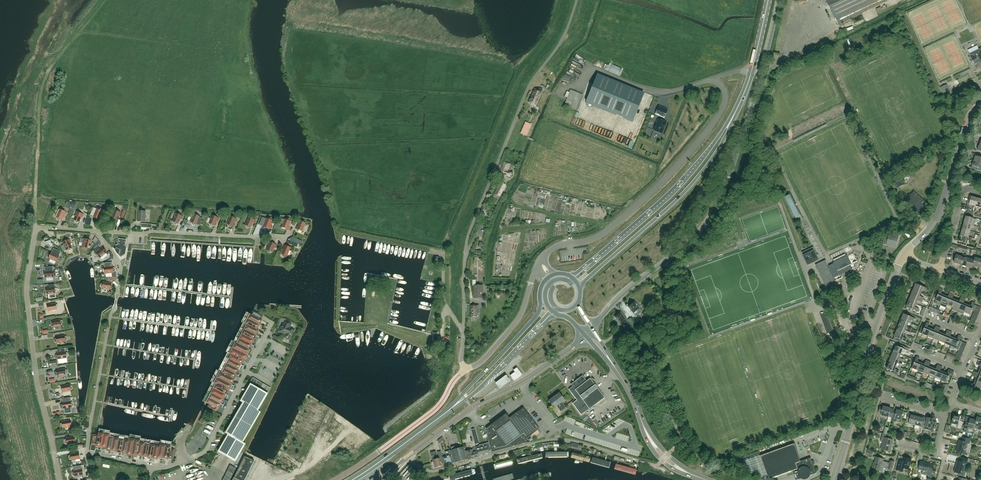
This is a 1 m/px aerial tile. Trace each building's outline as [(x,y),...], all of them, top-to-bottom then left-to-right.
[(889,0),(826,0),(835,18),(838,24),(889,0)] [(976,69),(980,66),(980,49),(970,54),(976,69)] [(620,76),(622,69),(609,66),(609,67),(605,65),(603,71),(620,76)] [(644,93),(597,74),(586,101),(633,121),(644,93)] [(532,95),(538,98),(542,89),(540,88),(539,90),(535,89),(532,95)] [(576,110),(582,94),(571,90),(570,92),(567,91),(565,97),(567,98),(564,105),(576,110)] [(538,98),(532,95),(529,102),(532,104),(532,106),(534,108),(538,98)] [(663,108),(658,106),(656,113),(664,116),(666,111),(667,109),(663,108)] [(652,116),(649,124),(648,128),(652,129),(656,117),(652,116)] [(666,122),(658,119),(653,130),(661,134),(666,122)] [(520,133),(526,135),(531,124),(525,122),(520,133)] [(644,136),(650,138),(652,131),(646,129),(644,136)] [(980,168),(980,167),(980,163),(974,161),(972,166),(977,167),(976,170),(980,171),(980,168)] [(504,179),(506,175),(509,177),(511,173),(507,171),(510,164),(504,162),(498,177),(504,179)] [(494,194),(500,197),(506,185),(499,182),(494,194)] [(910,195),(904,201),(905,203),(910,207),(908,208),(908,209),(910,210),(913,213),(915,211),(920,216),(924,211),(927,208),(922,204),(924,201),(914,191),(910,195)] [(967,204),(969,204),(975,206),(978,198),(971,196),(970,200),(968,199),(967,204)] [(100,220),(102,217),(100,216),(102,211),(101,211),(102,210),(101,209),(99,208),(98,208),(98,209),(97,209),(93,217),(100,220)] [(67,212),(59,209),(56,217),(57,218),(57,220),(59,220),(61,220),(61,219),(62,220),(64,215),(65,215),(67,212)] [(116,220),(117,220),(119,215),(121,216),(122,213),(115,210),(111,218),(112,218),(112,219),(113,220),(114,221),(116,220)] [(145,222),(146,211),(138,211),(137,221),(145,222)] [(84,215),(77,212),(74,220),(75,220),(74,221),(75,222),(77,223),(78,223),(78,222),(80,222),(82,217),(83,218),(84,215)] [(177,223),(178,224),(180,219),(182,219),(183,216),(176,213),(173,221),(174,222),(173,222),(174,224),(176,224),(177,224),(177,223)] [(195,224),(196,225),(199,219),(200,220),(201,217),(198,216),(198,214),(196,213),(194,214),(191,222),(192,223),(191,223),(192,224),(194,225),(195,225),(195,224)] [(219,218),(212,215),(209,223),(210,224),(210,226),(212,226),(213,226),(214,225),(215,226),(217,220),(218,221),(219,218)] [(232,226),(233,227),(235,221),(236,222),(237,219),(230,216),(227,224),(228,225),(228,226),(230,227),(231,227),(232,226)] [(964,222),(972,224),(973,218),(966,216),(964,222)] [(256,220),(249,217),(245,225),(246,225),(246,226),(246,227),(248,228),(250,228),(250,227),(251,228),(253,222),(254,223),(256,220)] [(270,229),(272,226),(270,226),(272,221),(271,220),(271,219),(271,218),(269,217),(268,218),(267,219),(266,218),(263,226),(270,229)] [(281,227),(289,230),(290,227),(289,226),(291,221),(290,221),(290,220),(289,219),(287,218),(286,219),(285,219),(281,227)] [(295,228),(302,231),(306,223),(305,223),(305,222),(304,221),(302,220),(301,221),(300,221),(298,226),(296,225),(295,228)] [(962,228),(970,231),(972,224),(964,222),(962,228)] [(970,231),(962,228),(961,235),(968,237),(970,231)] [(966,245),(967,240),(971,241),(972,238),(968,237),(961,235),(959,241),(962,242),(961,244),(966,245)] [(886,245),(888,245),(895,247),(898,239),(888,236),(886,245)] [(117,248),(115,250),(119,256),(124,253),(126,240),(119,238),(117,248)] [(70,239),(63,242),(66,250),(67,250),(68,251),(69,251),(71,250),(71,249),(71,248),(72,248),(70,243),(71,242),(70,239)] [(91,241),(84,239),(81,247),(83,247),(82,248),(83,249),(85,250),(86,249),(86,248),(88,249),(89,243),(90,244),(91,241)] [(277,245),(270,242),(269,245),(266,250),(267,250),(267,251),(268,252),(270,253),(271,252),(272,252),(274,247),(276,248),(277,245)] [(287,256),(290,248),(283,245),(282,248),(283,248),(281,253),(282,254),(282,255),(283,256),(285,257),(286,256),(286,255),(287,256)] [(94,251),(96,253),(97,254),(96,255),(96,256),(97,258),(99,258),(99,257),(100,258),(107,253),(102,247),(100,248),(98,247),(94,251)] [(802,252),(808,265),(819,259),(813,247),(802,252)] [(61,252),(54,248),(52,251),(49,258),(57,262),(57,261),(58,261),(59,260),(60,258),(60,257),(59,257),(59,256),(61,252)] [(963,254),(963,256),(962,256),(960,265),(966,266),(968,258),(965,257),(966,255),(963,254)] [(960,265),(962,256),(956,255),(954,263),(960,265)] [(839,289),(834,278),(852,269),(852,268),(850,265),(851,264),(847,256),(833,262),(833,263),(834,265),(829,268),(828,266),(825,260),(815,265),(829,294),(839,289)] [(968,258),(966,266),(972,268),(973,265),(975,260),(974,260),(968,258)] [(113,271),(114,271),(115,271),(115,268),(114,267),(113,268),(113,265),(110,265),(110,267),(104,267),(104,269),(103,270),(103,272),(104,273),(105,273),(105,274),(112,273),(113,273),(113,271)] [(45,270),(45,278),(46,278),(46,281),(53,281),(53,277),(54,277),(54,276),(55,276),(55,275),(55,273),(54,272),(53,271),(53,266),(45,267),(45,270)] [(473,298),(483,298),(483,285),(475,285),(476,280),(472,280),(472,285),(473,286),(473,298)] [(102,288),(111,290),(112,282),(109,281),(108,283),(103,282),(103,283),(102,283),(101,284),(101,286),(102,287),(102,288)] [(56,288),(55,288),(55,284),(48,285),(49,286),(46,287),(47,295),(55,294),(55,292),(56,292),(57,291),(57,289),(56,288)] [(913,290),(921,293),(922,289),(927,291),(928,289),(916,284),(913,290)] [(936,301),(935,301),(934,303),(940,306),(944,295),(941,294),(943,290),(940,289),(936,301)] [(921,293),(913,290),(911,295),(923,300),(924,298),(919,296),(921,293)] [(944,295),(940,306),(946,308),(947,305),(952,293),(950,292),(948,297),(944,295)] [(947,305),(953,308),(956,300),(952,299),(954,294),(952,293),(947,305)] [(909,301),(916,304),(918,301),(922,302),(923,300),(911,295),(909,301)] [(953,308),(952,310),(958,312),(963,298),(961,297),(959,301),(956,300),(953,308)] [(965,310),(967,305),(964,303),(966,299),(963,298),(958,312),(963,314),(964,313),(964,312),(965,310)] [(913,312),(914,310),(918,312),(919,309),(915,307),(916,304),(909,301),(907,304),(905,305),(903,308),(904,309),(913,312)] [(628,307),(633,313),(636,316),(639,314),(642,312),(635,302),(628,307)] [(967,305),(965,310),(964,312),(970,315),(975,303),(972,302),(970,306),(967,305)] [(44,307),(45,314),(49,313),(46,303),(38,305),(39,308),(44,307)] [(47,303),(48,311),(57,310),(57,309),(57,308),(58,307),(58,305),(57,304),(56,305),(56,303),(50,304),(50,303),(47,303)] [(479,305),(471,305),(470,317),(477,317),(477,312),(479,312),(479,305)] [(246,312),(244,317),(259,325),(262,320),(261,320),(263,316),(253,311),(251,314),(246,312)] [(629,324),(627,320),(621,312),(615,317),(621,325),(624,322),(627,326),(629,324)] [(831,337),(833,336),(836,334),(827,312),(824,314),(820,315),(828,333),(829,333),(831,337)] [(901,320),(909,323),(910,319),(914,321),(915,318),(904,314),(901,320)] [(259,325),(244,317),(241,322),(243,323),(243,322),(257,330),(257,329),(259,325)] [(52,319),(53,327),(61,326),(61,325),(62,324),(63,323),(62,321),(61,320),(61,321),(60,319),(55,320),(55,319),(52,319)] [(899,325),(911,330),(912,328),(907,326),(909,323),(901,320),(899,325)] [(289,340),(294,330),(289,328),(291,324),(291,322),(288,321),(286,321),(284,325),(283,324),(279,331),(284,333),(284,332),(286,333),(284,337),(289,340)] [(257,330),(243,322),(243,323),(241,327),(256,336),(259,330),(257,329),(257,330)] [(928,336),(931,329),(928,328),(929,323),(927,322),(925,326),(923,326),(919,333),(923,337),(925,335),(928,336)] [(911,330),(899,325),(897,331),(904,334),(905,331),(910,332),(911,330)] [(934,339),(938,327),(936,326),(934,330),(931,329),(928,336),(934,339)] [(238,332),(254,340),(256,336),(241,327),(238,332)] [(939,341),(942,334),(939,332),(941,328),(938,327),(934,339),(939,341)] [(942,334),(939,341),(945,343),(950,331),(947,330),(946,335),(942,334)] [(897,331),(894,337),(893,339),(902,343),(903,340),(906,342),(907,339),(903,337),(904,334),(897,331)] [(950,331),(945,343),(951,346),(954,338),(950,337),(952,332),(950,331)] [(254,340),(238,332),(236,337),(251,345),(254,340)] [(860,334),(855,333),(852,344),(857,346),(860,334)] [(57,342),(57,343),(66,342),(65,341),(66,340),(67,339),(66,337),(65,336),(65,337),(65,335),(59,336),(59,335),(56,335),(56,338),(55,339),(54,340),(55,342),(56,342),(57,342)] [(954,338),(951,346),(954,347),(954,348),(958,350),(959,349),(960,347),(961,344),(962,342),(959,341),(961,336),(959,335),(957,340),(954,338)] [(236,337),(234,341),(233,341),(249,350),(249,349),(251,345),(236,337)] [(249,350),(233,341),(234,341),(232,340),(229,346),(247,355),(250,350),(249,349),(249,350)] [(243,361),(244,361),(247,355),(229,346),(226,352),(228,353),(228,352),(243,361)] [(893,351),(901,354),(902,351),(906,353),(907,350),(896,346),(893,351)] [(57,350),(57,352),(57,355),(56,355),(56,356),(56,358),(57,359),(58,359),(67,358),(67,357),(68,356),(68,354),(67,353),(66,353),(66,352),(65,352),(65,349),(57,350)] [(891,357),(903,362),(904,360),(899,358),(901,354),(893,351),(891,357)] [(241,365),(243,361),(228,352),(228,353),(225,357),(241,365)] [(918,371),(921,363),(918,362),(919,357),(917,356),(912,368),(918,371)] [(223,362),(238,370),(241,365),(225,357),(223,362)] [(903,362),(891,357),(889,363),(896,366),(897,362),(902,364),(903,362)] [(921,363),(918,371),(917,374),(922,376),(924,373),(928,361),(929,361),(926,360),(924,365),(921,363)] [(928,361),(924,373),(929,375),(932,368),(929,366),(931,362),(929,361),(928,361)] [(221,366),(236,374),(238,370),(223,362),(221,366)] [(896,366),(889,363),(886,369),(890,370),(890,373),(897,376),(899,371),(895,369),(896,366)] [(935,378),(935,377),(940,366),(937,365),(936,369),(932,368),(929,375),(928,378),(934,380),(935,377),(935,378)] [(221,366),(218,371),(234,379),(236,374),(221,366)] [(935,377),(935,378),(941,380),(944,372),(940,371),(942,367),(940,366),(935,377)] [(56,369),(57,376),(66,375),(66,374),(67,374),(67,373),(67,370),(66,370),(65,370),(65,369),(60,370),(59,368),(56,369)] [(515,372),(510,375),(514,381),(522,375),(517,368),(513,370),(515,372)] [(944,372),(941,380),(947,382),(951,370),(949,369),(947,374),(944,372)] [(234,379),(218,371),(216,370),(214,376),(232,385),(235,379),(234,379)] [(973,374),(972,376),(976,378),(975,381),(980,384),(980,377),(973,374)] [(228,390),(229,391),(232,385),(214,376),(211,381),(212,382),(228,390)] [(508,379),(506,376),(496,384),(498,387),(500,389),(511,382),(508,379)] [(569,389),(576,398),(577,400),(572,403),(575,406),(581,415),(585,411),(586,412),(605,397),(590,378),(586,381),(582,376),(571,384),(573,386),(569,389)] [(250,383),(268,393),(271,388),(253,377),(250,383)] [(975,381),(974,385),(969,383),(968,385),(980,390),(980,388),(980,384),(975,381)] [(226,395),(228,390),(212,382),(210,387),(226,395)] [(61,385),(62,392),(71,391),(71,390),(72,389),(72,386),(71,386),(70,386),(70,385),(64,386),(64,384),(61,385)] [(218,452),(235,462),(245,444),(243,443),(260,412),(258,411),(268,394),(250,384),(240,401),(243,403),(225,433),(228,435),(218,452)] [(226,395),(210,387),(208,391),(223,399),(226,395)] [(223,399),(208,391),(205,396),(221,404),(223,399)] [(554,397),(563,410),(566,408),(562,402),(564,400),(559,393),(554,397)] [(208,407),(216,412),(218,409),(221,404),(205,396),(203,401),(209,404),(208,407)] [(561,412),(563,410),(554,397),(549,401),(554,408),(557,406),(561,412)] [(62,401),(63,409),(72,408),(72,406),(73,405),(73,403),(72,402),(71,402),(71,401),(65,402),(65,401),(62,401)] [(304,437),(308,438),(323,405),(319,404),(304,437)] [(881,415),(888,417),(888,420),(891,421),(894,409),(884,406),(884,407),(880,406),(878,412),(882,413),(881,415)] [(895,422),(896,421),(897,419),(901,420),(904,411),(894,409),(891,421),(895,422)] [(487,433),(492,452),(527,443),(526,439),(539,429),(529,415),(527,416),(526,416),(518,415),(516,413),(510,418),(509,418),(506,414),(491,425),(492,426),(487,430),(487,433)] [(909,413),(907,419),(906,421),(909,422),(909,423),(915,425),(918,415),(909,413)] [(925,426),(927,419),(927,417),(918,415),(915,425),(915,428),(918,429),(919,428),(919,426),(925,428),(925,426)] [(957,428),(960,429),(962,421),(959,421),(960,416),(954,415),(952,424),(958,425),(957,428)] [(925,426),(929,427),(929,430),(934,431),(936,424),(933,423),(934,419),(927,417),(927,419),(925,426)] [(63,428),(71,427),(70,419),(67,419),(67,421),(62,422),(62,423),(61,423),(61,424),(61,426),(62,427),(63,427),(63,428)] [(975,426),(976,420),(970,419),(969,423),(966,422),(964,430),(968,431),(969,429),(974,430),(974,429),(975,426)] [(93,435),(91,445),(96,446),(102,447),(105,430),(99,429),(98,436),(93,435)] [(102,447),(107,448),(110,433),(110,431),(105,430),(102,447)] [(107,448),(106,450),(112,451),(115,434),(110,433),(107,448)] [(887,434),(884,433),(883,433),(881,441),(883,441),(881,448),(891,451),(894,440),(890,439),(891,435),(887,434)] [(115,434),(112,451),(117,452),(120,435),(115,434)] [(67,444),(76,443),(74,435),(71,436),(71,437),(66,438),(66,439),(65,439),(65,440),(65,443),(66,443),(67,443),(67,444)] [(120,435),(117,452),(122,453),(125,436),(120,435)] [(127,454),(127,455),(132,456),(136,436),(130,435),(130,437),(127,454)] [(122,453),(127,454),(130,437),(125,436),(122,453)] [(136,436),(132,456),(137,457),(137,456),(137,455),(140,438),(141,438),(141,437),(136,436)] [(968,443),(969,443),(970,439),(963,437),(962,441),(959,441),(956,452),(965,454),(968,443)] [(137,456),(142,457),(145,439),(141,438),(140,438),(137,455),(137,456)] [(145,439),(142,457),(147,458),(151,440),(145,439)] [(151,440),(147,458),(153,458),(156,441),(151,440)] [(158,457),(163,458),(166,441),(161,440),(161,442),(158,457)] [(158,457),(161,442),(156,441),(153,458),(158,459),(158,457)] [(173,460),(175,449),(171,449),(172,442),(166,441),(163,458),(169,459),(173,460)] [(801,461),(794,444),(761,456),(769,479),(793,471),(793,470),(797,469),(795,463),(801,461)] [(450,451),(452,455),(454,463),(467,459),(463,447),(456,449),(455,446),(451,447),(451,450),(450,451)] [(476,447),(478,456),(489,453),(487,446),(480,448),(479,446),(476,447)] [(479,457),(478,456),(476,447),(472,448),(473,449),(470,450),(466,451),(468,460),(479,457)] [(71,460),(80,459),(79,451),(76,452),(76,453),(70,454),(71,455),(70,455),(69,456),(69,459),(71,459),(71,460)] [(442,466),(441,464),(444,463),(441,451),(438,452),(439,458),(437,458),(436,454),(434,454),(434,455),(432,456),(433,460),(433,462),(432,462),(433,467),(433,468),(434,468),(435,468),(435,467),(442,466)] [(451,455),(452,455),(450,451),(445,452),(446,456),(443,457),(445,465),(453,463),(451,455)] [(572,451),(571,457),(589,462),(591,456),(572,451)] [(518,464),(543,457),(542,452),(517,459),(518,464)] [(293,454),(287,470),(294,473),(300,457),(293,454)] [(254,461),(245,456),(234,478),(233,479),(245,479),(254,461)] [(591,462),(609,468),(611,462),(593,456),(591,462)] [(793,471),(796,479),(797,479),(802,478),(803,479),(804,479),(805,479),(807,479),(808,478),(808,477),(809,476),(810,475),(816,473),(816,472),(817,471),(818,471),(818,470),(818,469),(818,468),(818,467),(817,467),(816,466),(815,466),(814,466),(813,464),(814,464),(814,463),(814,462),(814,461),(813,461),(812,461),(811,457),(801,461),(795,463),(797,469),(793,470),(793,471)] [(881,467),(892,470),(895,461),(890,460),(890,463),(883,461),(884,459),(876,457),(875,462),(874,462),(872,468),(881,470),(881,467)] [(904,468),(909,469),(912,459),(904,457),(902,461),(899,460),(896,470),(903,472),(904,468)] [(966,463),(967,463),(968,459),(961,457),(960,461),(957,461),(954,472),(963,474),(966,463)] [(494,470),(513,465),(511,459),(493,464),(494,470)] [(919,469),(922,470),(921,474),(928,476),(927,479),(935,479),(935,478),(934,477),(935,475),(936,472),(937,469),(933,468),(934,465),(921,461),(919,469)] [(637,469),(616,463),(614,469),(636,475),(637,469)] [(230,465),(226,473),(223,479),(231,479),(232,476),(236,468),(230,465)] [(75,477),(83,475),(82,468),(79,468),(79,470),(74,471),(74,472),(73,472),(72,473),(73,475),(74,476),(75,477)] [(450,479),(451,479),(473,474),(471,469),(448,475),(450,479)]
